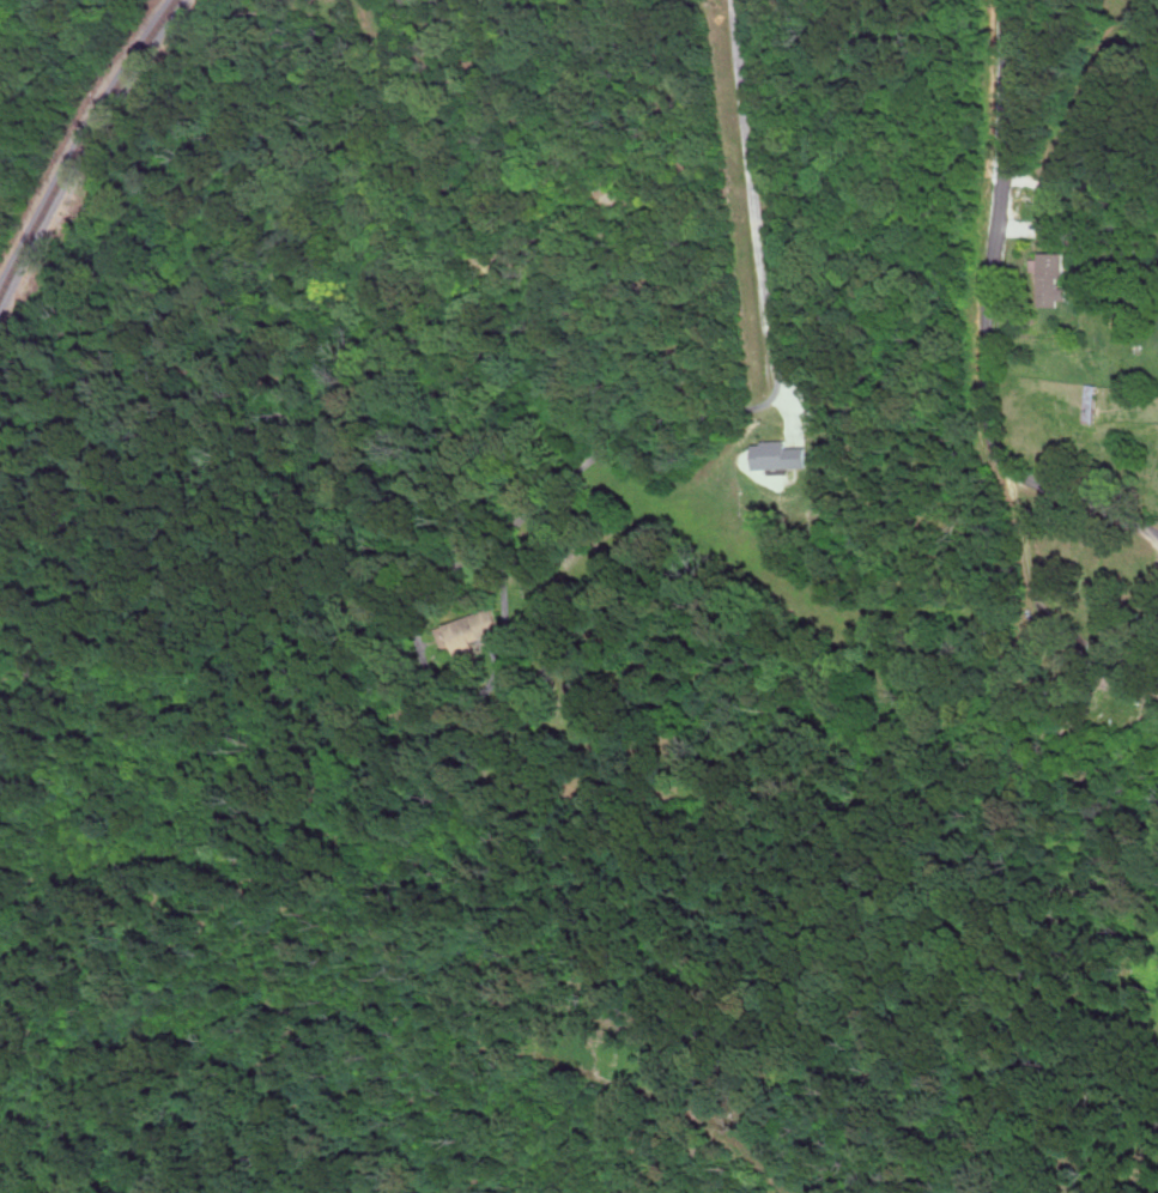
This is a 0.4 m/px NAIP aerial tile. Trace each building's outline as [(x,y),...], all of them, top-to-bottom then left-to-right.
[(1064,252),(1031,252),(1031,269),(1039,269),(1038,303),(1057,304),(1057,298),(1066,298),(1067,281),(1064,281),(1064,252)] [(759,467),(808,466),(808,445),(790,445),(790,439),(758,440),(759,467)] [(473,638),(502,631),(495,607),(448,619),(457,654),(476,649),(473,638)]
